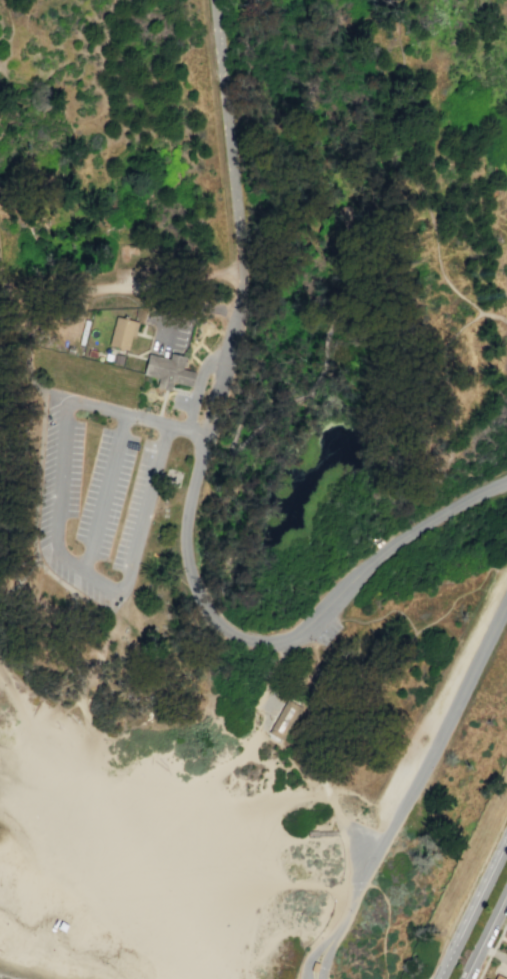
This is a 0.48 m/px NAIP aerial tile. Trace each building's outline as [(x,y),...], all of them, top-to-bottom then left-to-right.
[(137,270),(141,269),(141,266),(145,265),(145,269),(149,269),(150,279),(139,280),(137,270)] [(128,353),(132,339),(135,339),(138,325),(134,324),(117,319),(110,348),(128,353)] [(157,389),(164,390),(170,392),(172,384),(193,389),(197,374),(183,371),(186,358),(171,354),(169,361),(150,357),(146,374),(146,376),(160,379),(157,389)] [(10,579),(14,588),(4,593),(0,584),(10,579)] [(289,703),(302,710),(282,744),(269,736),(289,703)] [(165,767),(163,774),(171,775),(172,768),(165,767)] [(319,963),(313,961),(310,969),(316,971),(319,963)]
